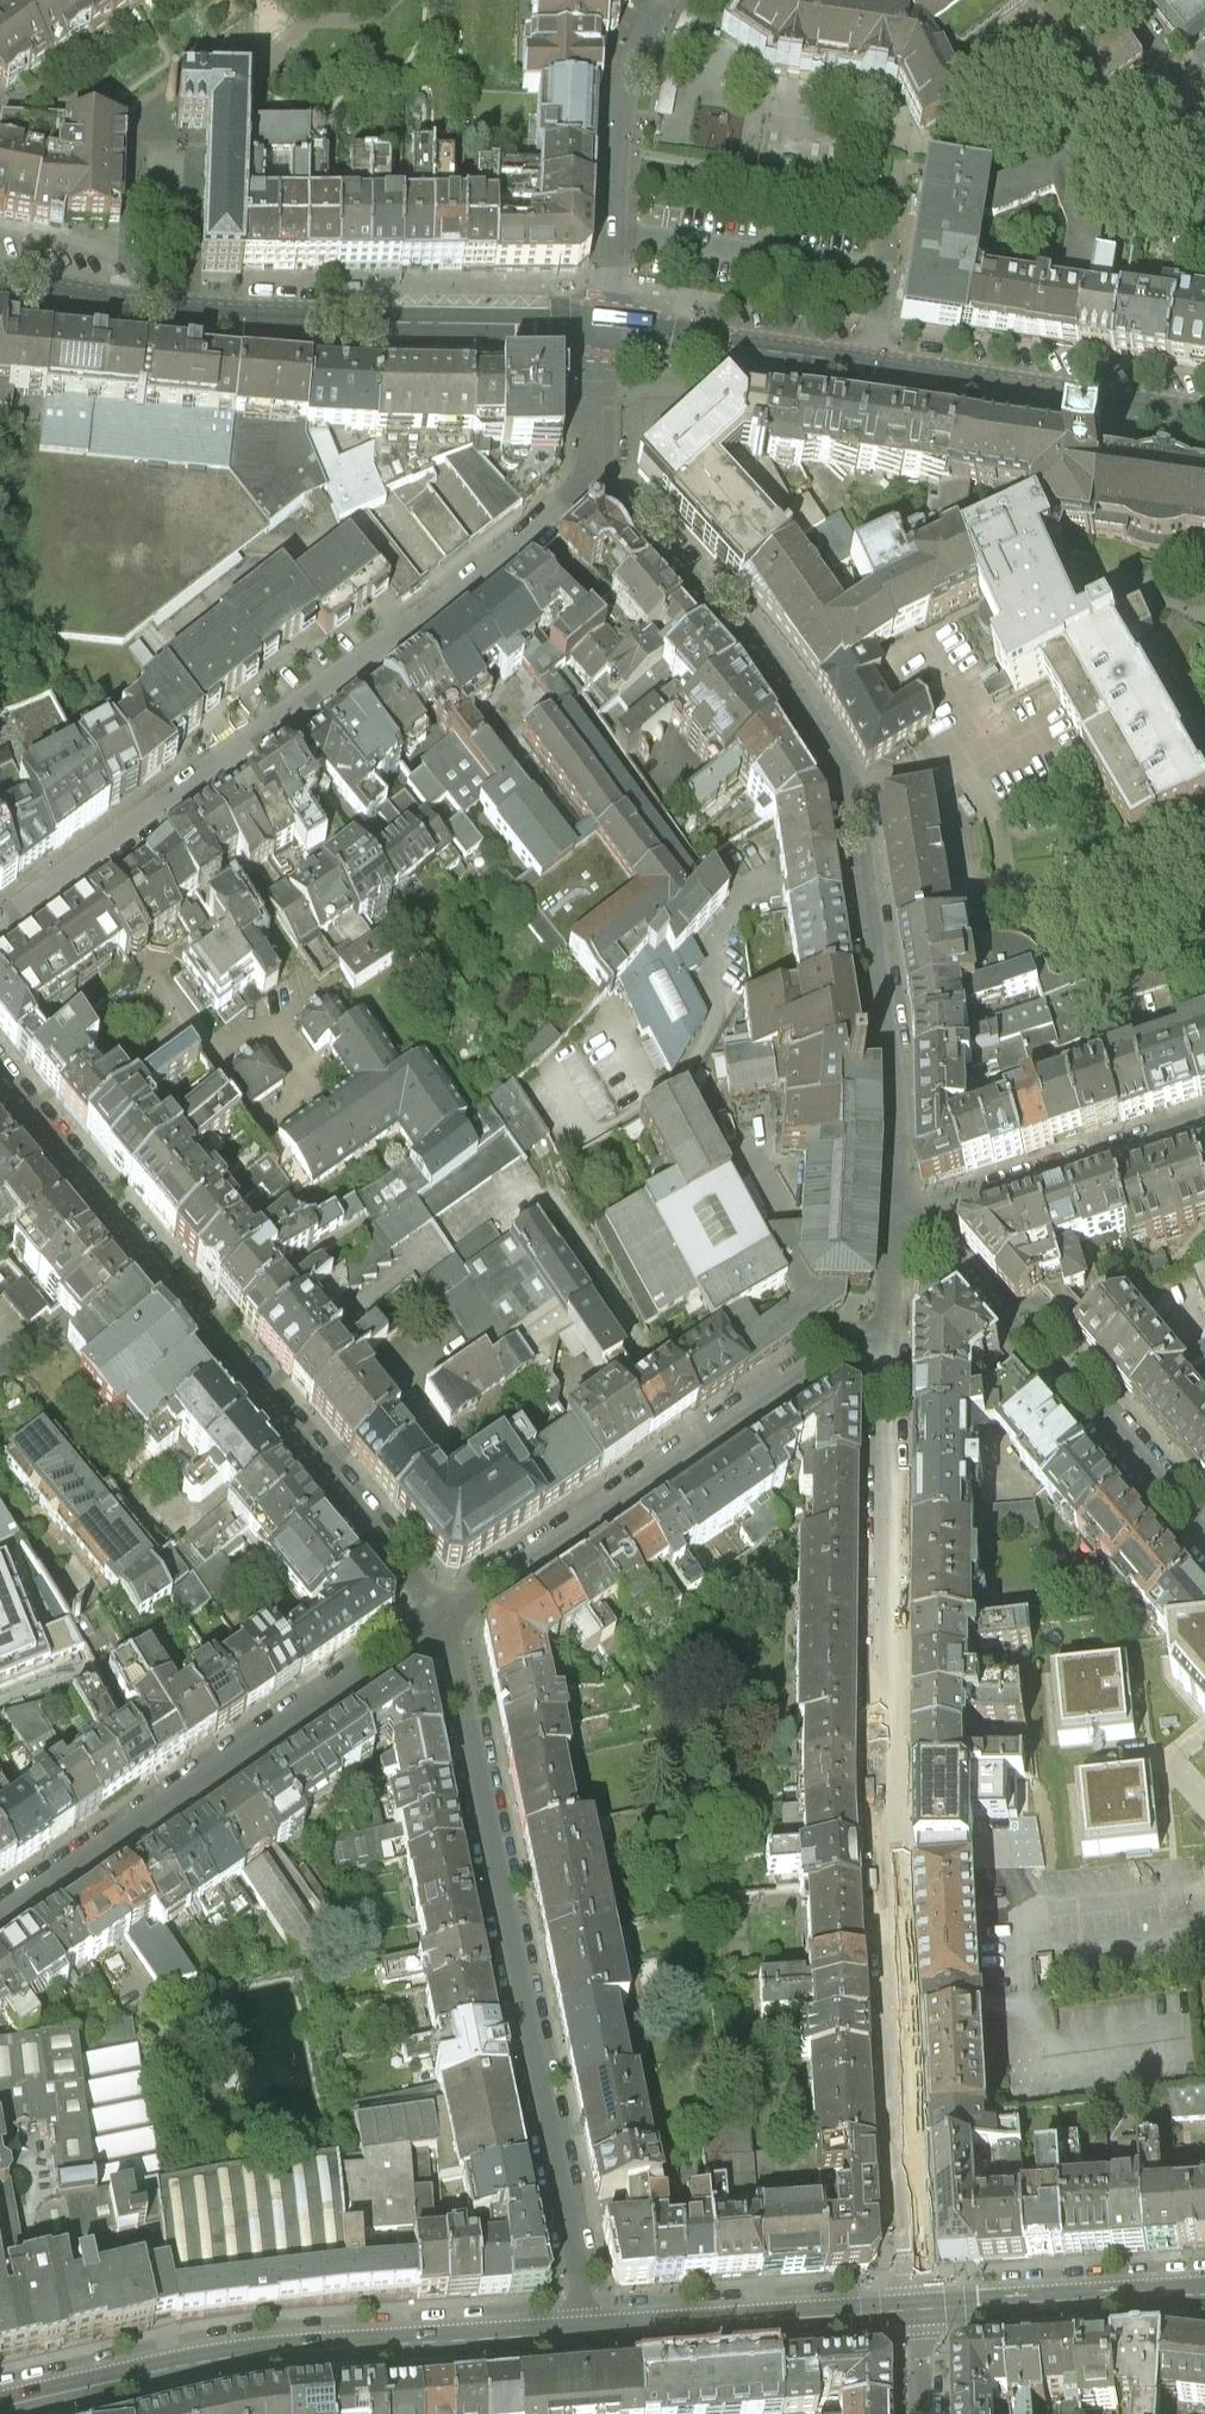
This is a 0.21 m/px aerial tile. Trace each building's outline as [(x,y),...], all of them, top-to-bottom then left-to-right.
[(99,0),(30,0),(14,10),(48,59),(88,32),(92,38),(114,22),(99,0)] [(114,22),(128,12),(130,14),(142,5),(141,3),(145,0),(99,0),(114,22)] [(534,34),(524,34),(525,88),(541,89),(595,90),(596,83),(601,83),(600,40),(608,35),(611,33),(620,27),(618,6),(627,5),(626,0),(534,0),(534,34)] [(732,32),(771,59),(770,65),(826,74),(895,85),(919,133),(962,111),(939,65),(913,32),(841,20),(842,15),(861,0),(753,0),(732,32)] [(913,32),(939,65),(1026,0),(889,0),(913,32)] [(1056,111),(1090,88),(1096,95),(1144,62),(1119,27),(1100,40),(1073,0),(1069,0),(1036,22),(1059,56),(1031,75),(1056,111)] [(1187,47),(1204,32),(1204,0),(1149,0),(1187,47)] [(14,10),(0,21),(0,84),(2,83),(7,88),(48,59),(14,10)] [(249,88),(180,84),(177,128),(192,128),(205,129),(201,227),(199,270),(242,270),(242,208),(246,126),(249,88)] [(541,120),(596,124),(595,90),(541,89),(541,120)] [(171,102),(176,100),(177,96),(176,91),(171,90),(167,92),(165,96),(167,100),(171,102)] [(595,156),(596,124),(541,120),(541,155),(595,156)] [(707,142),(742,143),(743,121),(707,120),(707,142)] [(339,125),(246,126),(242,208),(279,207),(306,207),(339,206),(339,125)] [(47,163),(34,223),(44,225),(62,229),(64,220),(120,222),(123,128),(92,127),(69,126),(67,154),(59,154),(58,165),(47,163)] [(402,141),(403,204),(404,268),(419,268),(437,268),(437,207),(437,142),(402,141)] [(1037,164),(982,186),(977,213),(994,216),(1054,192),(1069,230),(1059,294),(1091,299),(1097,255),(1102,221),(1074,150),(1037,164)] [(34,223),(47,163),(0,153),(0,216),(34,223)] [(391,205),(390,154),(345,154),(348,206),(373,205),(391,205)] [(593,172),(595,156),(541,155),(541,187),(591,190),(593,172)] [(466,206),(466,268),(482,268),(496,270),(495,220),(495,163),(465,164),(466,206)] [(904,322),(957,331),(965,279),(977,213),(982,186),(927,177),(917,235),(904,322)] [(591,190),(541,187),(541,221),(591,223),(592,207),(591,190)] [(373,205),(374,269),(389,268),(404,268),(403,204),(391,205),(373,205)] [(339,206),(339,269),(357,269),(374,269),(373,205),(348,206),(339,206)] [(339,206),(306,207),(307,270),(323,269),(339,269),(339,206)] [(437,207),(437,268),(454,268),(466,268),(466,206),(437,207)] [(242,208),(242,270),(263,270),(280,270),(279,207),(242,208)] [(306,207),(279,207),(280,270),(295,270),(307,270),(306,207)] [(591,241),(591,223),(541,221),(495,220),(496,270),(531,271),(577,270),(583,265),(590,258),(591,241)] [(1091,299),(1081,350),(1103,353),(1116,355),(1124,303),(1103,300),(1104,294),(1110,295),(1115,258),(1097,255),(1091,299)] [(995,336),(1025,341),(1033,289),(965,279),(957,331),(995,336)] [(1127,286),(1124,303),(1116,355),(1142,360),(1169,364),(1181,300),(1182,295),(1127,286)] [(1059,294),(1033,289),(1025,341),(1054,345),(1081,350),(1091,299),(1059,294)] [(1181,300),(1169,364),(1198,369),(1204,370),(1204,304),(1181,300)] [(54,339),(7,335),(8,324),(0,323),(0,411),(12,413),(14,394),(49,397),(54,339)] [(49,397),(143,406),(149,349),(119,346),(80,341),(54,339),(49,397)] [(149,349),(143,406),(233,415),(239,359),(209,356),(171,352),(149,349)] [(306,424),(311,364),(275,361),(239,359),(233,415),(306,424)] [(376,429),(380,368),(356,367),(329,365),(311,364),(306,424),(328,426),(376,429)] [(501,447),(561,447),(561,374),(558,367),(526,367),(501,366),(501,373),(488,373),(475,372),(473,434),(473,440),(501,440),(501,447)] [(473,434),(475,372),(449,371),(410,370),(380,368),(376,429),(473,434)] [(667,502),(710,468),(734,449),(748,453),(750,463),(768,462),(760,447),(768,399),(729,393),(725,395),(715,402),(638,470),(667,502)] [(43,452),(227,470),(233,415),(143,406),(49,397),(45,431),(43,452)] [(798,403),(768,399),(760,447),(768,462),(800,467),(796,459),(794,455),(790,455),(798,403)] [(924,476),(940,479),(949,426),(905,419),(835,409),(798,403),(790,455),(794,455),(796,459),(825,462),(827,465),(837,463),(854,466),(854,469),(874,472),(879,470),(898,473),(898,475),(918,478),(924,476)] [(306,424),(233,415),(227,470),(270,525),(302,500),(328,491),(306,439),(306,424)] [(328,491),(341,518),(367,506),(387,498),(384,489),(373,463),(347,475),(328,426),(306,424),(306,439),(328,491)] [(1096,535),(1129,540),(1140,546),(1156,550),(1175,551),(1173,564),(1197,569),(1196,574),(1204,575),(1204,478),(1194,476),(1183,470),(1169,467),(1153,466),(1139,469),(1104,463),(1106,450),(1090,448),(949,426),(940,479),(936,504),(928,504),(924,527),(892,541),(901,565),(962,537),(964,528),(970,485),(1033,492),(1029,522),(1043,517),(1058,548),(1063,541),(1064,532),(1077,534),(1095,536),(1096,535)] [(43,452),(45,431),(25,428),(0,598),(0,625),(126,637),(148,620),(254,538),(270,525),(227,470),(43,452)] [(473,434),(376,429),(373,463),(384,489),(435,468),(433,461),(446,456),(473,445),(473,440),(473,434)] [(446,456),(493,519),(522,499),(473,445),(446,456)] [(791,508),(768,462),(750,463),(748,453),(734,449),(710,468),(782,549),(790,544),(812,531),(823,525),(806,499),(791,508)] [(782,549),(710,468),(667,502),(739,584),(782,549)] [(471,537),(436,492),(414,510),(449,555),(471,537)] [(353,534),(389,581),(399,592),(420,574),(367,506),(341,518),(353,534)] [(628,554),(593,515),(558,541),(609,599),(645,573),(628,554)] [(849,560),(860,555),(838,516),(823,525),(812,531),(835,569),(849,560)] [(1043,517),(1029,522),(1024,521),(1017,525),(1013,530),(997,538),(992,533),(984,530),(964,528),(962,537),(901,565),(892,541),(860,555),(849,560),(868,602),(840,618),(869,659),(892,646),(889,637),(993,591),(999,602),(987,608),(981,613),(979,620),(981,629),(986,635),(993,637),(1001,637),(1009,652),(998,658),(1011,682),(1016,692),(1046,676),(1089,754),(1090,755),(1112,742),(1162,829),(1204,808),(1204,786),(1203,787),(1181,751),(1184,750),(1144,678),(1141,679),(1124,649),(1154,636),(1143,609),(1110,624),(1110,625),(1081,638),(1044,554),(1058,548),(1043,517)] [(294,579),(323,617),(330,626),(355,607),(379,589),(389,581),(353,534),(341,543),(294,579)] [(609,599),(558,541),(531,566),(582,619),(609,599)] [(869,659),(840,618),(790,544),(782,549),(739,584),(789,643),(841,721),(864,767),(931,727),(915,699),(888,715),(867,681),(878,674),(869,659)] [(223,617),(260,665),(285,646),(323,617),(294,579),(281,562),(217,610),(223,617)] [(582,619),(531,566),(502,590),(540,635),(549,648),(582,619)] [(680,610),(645,573),(609,599),(644,641),(680,610)] [(540,635),(502,590),(468,616),(501,657),(519,647),(540,635)] [(699,632),(680,610),(644,641),(582,694),(601,716),(618,698),(661,663),(699,632)] [(501,657),(468,616),(420,654),(452,694),(470,716),(493,698),(476,677),(501,657)] [(174,656),(163,665),(166,670),(201,712),(209,705),(227,690),(260,665),(223,617),(174,656)] [(730,669),(699,632),(661,663),(618,698),(634,717),(667,689),(671,695),(616,740),(627,754),(670,719),(730,669)] [(452,694),(420,654),(385,679),(411,713),(428,699),(435,709),(452,694)] [(774,728),(730,669),(670,719),(714,777),(774,728)] [(122,713),(124,717),(109,726),(140,780),(176,756),(169,745),(175,738),(205,720),(201,712),(166,670),(141,690),(145,696),(122,713)] [(411,713),(385,679),(355,700),(401,757),(427,734),(411,713)] [(339,713),(385,770),(401,757),(355,700),(339,713)] [(522,737),(588,826),(597,839),(622,819),(686,901),(700,885),(570,705),(522,737)] [(385,770),(339,713),(323,723),(370,784),(385,770)] [(588,826),(567,841),(470,716),(420,757),(427,766),(410,779),(431,806),(448,793),(463,811),(447,826),(467,852),(483,841),(464,816),(479,803),(533,873),(515,886),(509,874),(497,884),(556,961),(570,952),(607,997),(624,979),(686,901),(622,819),(597,839),(588,826)] [(370,784),(323,723),(287,747),(321,792),(335,781),(366,820),(386,805),(370,784)] [(78,744),(112,802),(124,794),(140,780),(109,726),(78,744)] [(794,759),(774,728),(714,777),(686,800),(699,816),(741,777),(749,786),(794,759)] [(1090,755),(1089,754),(1085,756),(1123,820),(1132,837),(1134,840),(1166,894),(1182,885),(1183,905),(1176,912),(1173,911),(1162,921),(1162,925),(1155,931),(1151,930),(1140,941),(1140,944),(1133,950),(1118,957),(1115,956),(1102,961),(1100,964),(1089,970),(1087,968),(1073,975),(1071,978),(1061,982),(1052,980),(1048,969),(1040,954),(1031,946),(1021,941),(1033,973),(1039,989),(1045,1005),(1063,998),(1082,989),(1111,974),(1152,957),(1150,952),(1186,920),(1192,917),(1191,915),(1201,905),(1200,904),(1199,905),(1195,867),(1181,868),(1162,829),(1112,742),(1090,755)] [(21,775),(55,845),(85,822),(112,802),(78,744),(21,775)] [(321,792),(287,747),(275,755),(226,788),(243,814),(250,807),(274,851),(298,837),(306,853),(324,842),(308,808),(313,803),(321,792)] [(814,792),(794,759),(749,786),(761,807),(751,813),(759,826),(772,818),(814,792)] [(0,765),(0,828),(19,871),(37,858),(55,845),(21,775),(14,760),(0,765)] [(243,814),(226,788),(209,799),(237,848),(250,867),(274,851),(250,807),(243,814)] [(406,824),(366,855),(394,892),(454,848),(405,791),(386,805),(406,824)] [(824,804),(814,792),(772,818),(779,856),(780,870),(833,862),(832,848),(824,804)] [(933,792),(881,801),(903,938),(954,929),(933,792)] [(237,848),(209,799),(190,816),(218,863),(237,848)] [(218,863),(190,816),(167,835),(198,888),(223,874),(218,863)] [(19,871),(0,828),(0,883),(19,871)] [(198,888),(167,835),(145,857),(174,901),(198,888)] [(345,845),(322,863),(354,912),(359,920),(387,898),(394,892),(366,855),(352,838),(345,845)] [(174,901),(145,857),(113,879),(149,937),(183,912),(174,901)] [(833,862),(780,870),(785,910),(838,904),(833,862)] [(322,863),(290,884),(319,932),(354,912),(322,863)] [(270,896),(254,872),(207,902),(224,932),(255,979),(263,990),(277,981),(253,944),(264,936),(252,917),(274,902),(270,896)] [(686,901),(624,979),(671,1072),(708,1018),(687,975),(705,965),(692,939),(726,896),(709,875),(700,885),(686,901)] [(149,937),(113,879),(96,889),(88,895),(120,946),(126,955),(138,949),(152,940),(149,937)] [(299,944),(319,932),(290,884),(270,896),(274,902),(299,944)] [(37,929),(72,980),(120,946),(88,895),(63,913),(37,929)] [(850,978),(838,904),(785,910),(796,987),(850,978)] [(954,929),(903,938),(913,1005),(964,996),(1033,973),(1021,941),(1011,939),(1002,939),(1001,929),(992,931),(991,923),(954,929)] [(37,929),(13,945),(0,955),(0,974),(29,1011),(72,980),(37,929)] [(238,992),(255,979),(224,932),(209,941),(208,941),(182,960),(186,965),(174,974),(200,1010),(211,1002),(225,1021),(247,1005),(238,992)] [(376,938),(338,963),(354,988),(393,962),(376,938)] [(1152,957),(1111,974),(1122,1008),(1168,988),(1159,956),(1152,957)] [(964,996),(913,1005),(918,1036),(965,1027),(970,1026),(967,1009),(1039,989),(1033,973),(964,996)] [(0,974),(0,1020),(32,1057),(50,1038),(29,1011),(0,974)] [(731,1096),(784,1088),(780,1152),(804,1151),(800,1230),(762,1233),(786,1285),(719,1327),(750,1373),(798,1341),(845,1308),(846,1302),(845,1293),(870,1295),(879,1159),(877,1069),(868,1070),(857,1070),(850,978),(796,987),(752,991),(745,991),(752,1048),(724,1050),(731,1096)] [(1103,1062),(1082,989),(1063,998),(1045,1005),(1054,1036),(1058,1049),(1058,1052),(1084,1041),(1085,1046),(1082,1047),(1086,1062),(1089,1061),(1091,1070),(1093,1069),(1097,1073),(1105,1070),(1103,1062)] [(361,1091),(404,1069),(366,1014),(352,1023),(339,1007),(324,1002),(305,1017),(303,1030),(310,1041),(317,1050),(328,1044),(361,1091)] [(965,1027),(918,1036),(920,1066),(967,1058),(1001,1049),(1022,1043),(1054,1036),(1045,1005),(995,1018),(997,1035),(966,1045),(965,1027)] [(50,1038),(32,1057),(59,1093),(77,1077),(106,1054),(80,1015),(50,1038)] [(1199,1096),(1204,1094),(1204,1024),(1181,1033),(1183,1040),(1199,1096)] [(1068,1083),(1052,1088),(1042,1054),(1058,1049),(1054,1036),(1022,1043),(1027,1059),(1030,1070),(1034,1085),(1052,1144),(1083,1134),(1068,1083)] [(1183,1040),(1134,1055),(1152,1112),(1199,1096),(1183,1040)] [(1027,1059),(1022,1043),(1001,1049),(1001,1063),(998,1063),(1002,1078),(1030,1070),(1027,1059)] [(192,1049),(134,1087),(107,1108),(86,1125),(109,1153),(131,1135),(154,1115),(146,1101),(200,1062),(192,1049)] [(967,1058),(920,1066),(921,1124),(949,1119),(964,1117),(969,1116),(979,1113),(994,1107),(991,1086),(967,1094),(967,1071),(998,1063),(1001,1063),(1001,1049),(967,1058)] [(233,1076),(218,1087),(228,1101),(239,1117),(287,1080),(277,1067),(267,1055),(255,1050),(236,1064),(233,1076)] [(1134,1051),(1103,1062),(1105,1070),(1120,1122),(1152,1112),(1134,1055),(1134,1051)] [(77,1077),(59,1093),(86,1125),(107,1108),(134,1087),(106,1054),(77,1077)] [(404,1069),(361,1091),(316,1122),(285,1143),(314,1185),(401,1129),(406,1144),(411,1160),(465,1117),(426,1056),(404,1069)] [(1105,1070),(1097,1073),(1067,1082),(1068,1083),(1083,1134),(1120,1122),(1105,1070)] [(999,1116),(981,1121),(994,1163),(1024,1154),(1008,1106),(1000,1078),(990,1081),(991,1086),(994,1107),(996,1106),(999,1116)] [(488,1103),(506,1129),(524,1155),(552,1136),(517,1084),(488,1103)] [(1026,1100),(1008,1106),(1024,1154),(1052,1144),(1034,1085),(1022,1090),(1026,1100)] [(164,1130),(154,1115),(131,1135),(109,1153),(131,1180),(152,1161),(228,1101),(218,1087),(164,1130)] [(762,1233),(686,1093),(638,1118),(673,1182),(595,1223),(646,1323),(702,1293),(719,1327),(786,1285),(762,1233)] [(192,1152),(239,1117),(228,1101),(152,1161),(131,1180),(154,1206),(172,1187),(193,1172),(187,1164),(192,1152)] [(465,1117),(411,1160),(431,1189),(506,1129),(488,1103),(465,1117)] [(952,1131),(965,1173),(994,1163),(981,1121),(979,1113),(969,1116),(964,1117),(966,1126),(952,1131)] [(952,1131),(949,1119),(921,1124),(922,1177),(926,1181),(931,1184),(965,1173),(952,1131)] [(0,1125),(0,1162),(17,1147),(0,1125)] [(172,1187),(154,1206),(173,1233),(196,1215),(225,1191),(271,1156),(259,1141),(218,1175),(205,1161),(193,1172),(172,1187)] [(17,1147),(0,1162),(0,1206),(18,1191),(40,1174),(17,1147)] [(1196,1153),(1204,1182),(1204,1151),(1196,1153)] [(1113,1181),(1129,1231),(1133,1245),(1198,1224),(1196,1216),(1204,1213),(1204,1182),(1196,1153),(1113,1181)] [(411,1160),(316,1219),(266,1247),(239,1270),(218,1286),(240,1312),(261,1296),(281,1280),(269,1264),(318,1239),(326,1252),(362,1228),(373,1222),(416,1197),(431,1189),(411,1160)] [(40,1174),(18,1191),(0,1206),(0,1250),(1,1252),(14,1241),(63,1202),(40,1174)] [(1113,1181),(1071,1195),(1085,1240),(1086,1244),(1129,1231),(1113,1181)] [(238,1208),(225,1191),(196,1215),(173,1233),(197,1260),(219,1242),(240,1226),(230,1216),(238,1208)] [(1069,1246),(1085,1240),(1071,1195),(1040,1205),(1062,1274),(1068,1291),(1086,1285),(1077,1253),(1071,1252),(1069,1246)] [(373,1222),(394,1247),(433,1219),(416,1197),(373,1222)] [(251,1239),(240,1226),(219,1242),(197,1260),(218,1286),(239,1270),(266,1247),(316,1219),(300,1201),(251,1239)] [(86,1230),(63,1202),(14,1241),(38,1270),(64,1249),(86,1230)] [(1062,1274),(1040,1205),(966,1228),(964,1234),(962,1238),(1018,1304),(1039,1287),(1062,1274)] [(623,1354),(538,1220),(465,1267),(473,1278),(442,1300),(481,1354),(427,1388),(451,1427),(534,1371),(545,1404),(551,1413),(560,1407),(562,1390),(552,1377),(559,1340),(575,1329),(603,1370),(623,1354)] [(368,1243),(333,1275),(318,1286),(331,1302),(394,1247),(373,1222),(362,1228),(368,1243)] [(110,1259),(86,1230),(64,1249),(38,1270),(63,1299),(87,1279),(110,1259)] [(436,1305),(442,1300),(473,1278),(465,1267),(456,1253),(418,1279),(436,1305)] [(1165,1254),(1139,1264),(1148,1292),(1174,1282),(1165,1254)] [(132,1287),(110,1259),(87,1279),(63,1299),(60,1301),(69,1312),(60,1320),(43,1331),(56,1347),(68,1339),(69,1340),(83,1329),(110,1306),(132,1287)] [(261,1296),(240,1312),(258,1334),(279,1317),(305,1297),(318,1286),(333,1275),(321,1260),(286,1288),(281,1280),(261,1296)] [(1193,1274),(1204,1300),(1204,1304),(1204,1270),(1193,1274)] [(1062,1274),(1039,1287),(1079,1332),(1093,1319),(1067,1293),(1068,1291),(1062,1274)] [(22,1276),(3,1292),(29,1322),(48,1306),(22,1276)] [(172,1418),(212,1384),(171,1336),(132,1287),(110,1306),(83,1329),(69,1340),(91,1368),(80,1377),(114,1419),(126,1410),(148,1437),(172,1418)] [(314,1359),(337,1339),(305,1297),(279,1317),(258,1334),(293,1376),(314,1359)] [(1105,1364),(1135,1399),(1148,1388),(1179,1375),(1187,1372),(1179,1363),(1125,1301),(1104,1310),(1093,1319),(1079,1332),(1105,1364)] [(947,1316),(921,1334),(920,1394),(975,1394),(974,1384),(974,1379),(987,1369),(985,1366),(1001,1353),(963,1307),(947,1316)] [(333,1385),(360,1363),(388,1339),(374,1322),(344,1348),(337,1339),(314,1359),(293,1376),(314,1401),(333,1385)] [(666,1361),(696,1407),(750,1373),(719,1327),(666,1361)] [(0,1349),(0,1380),(56,1347),(43,1331),(11,1349),(9,1344),(0,1349)] [(1201,1349),(1179,1363),(1187,1372),(1195,1369),(1204,1365),(1204,1339),(1201,1349)] [(696,1407),(666,1361),(621,1393),(651,1441),(696,1407)] [(333,1385),(314,1401),(354,1452),(375,1436),(394,1420),(400,1416),(360,1363),(333,1385)] [(1204,1391),(1204,1365),(1195,1369),(1204,1391)] [(1007,1422),(1008,1423),(1038,1396),(1016,1371),(992,1392),(975,1394),(975,1409),(986,1409),(987,1425),(1007,1422)] [(1204,1481),(1204,1405),(1179,1375),(1148,1388),(1135,1399),(1167,1437),(1204,1481)] [(651,1441),(621,1393),(615,1383),(601,1392),(563,1416),(570,1428),(599,1473),(641,1447),(651,1441)] [(202,1456),(243,1421),(227,1402),(212,1384),(172,1418),(202,1456)] [(813,1468),(853,1468),(854,1398),(839,1390),(780,1429),(794,1450),(808,1441),(813,1445),(813,1468)] [(975,1394),(920,1394),(920,1426),(975,1427),(987,1425),(986,1409),(975,1409),(975,1394)] [(1021,1460),(1044,1489),(1087,1453),(1038,1396),(1008,1423),(1001,1429),(1024,1457),(1021,1460)] [(395,1462),(415,1446),(394,1420),(375,1436),(354,1452),(376,1478),(395,1462)] [(243,1421),(202,1456),(213,1469),(208,1473),(205,1471),(183,1489),(191,1498),(201,1499),(225,1480),(231,1487),(237,1495),(276,1463),(270,1455),(254,1434),(243,1421)] [(920,1426),(919,1533),(974,1534),(974,1509),(974,1487),(982,1486),(983,1444),(974,1444),(975,1427),(920,1426)] [(120,1591),(149,1568),(153,1564),(90,1487),(96,1482),(81,1463),(74,1468),(41,1428),(4,1458),(116,1594),(120,1591)] [(599,1473),(570,1428),(531,1454),(525,1445),(519,1436),(503,1444),(544,1508),(599,1473)] [(741,1456),(767,1494),(782,1484),(783,1481),(778,1474),(789,1466),(790,1463),(787,1458),(796,1453),(794,1450),(780,1429),(741,1456)] [(544,1508),(503,1444),(445,1485),(434,1470),(415,1485),(395,1501),(449,1567),(460,1569),(544,1508)] [(395,1462),(376,1478),(395,1501),(415,1485),(434,1470),(415,1446),(395,1462)] [(1044,1489),(1080,1530),(1122,1495),(1087,1453),(1044,1489)] [(691,1549),(733,1521),(752,1549),(784,1526),(767,1494),(741,1456),(664,1508),(691,1549)] [(276,1463),(237,1495),(227,1503),(235,1512),(243,1522),(248,1529),(298,1488),(276,1463)] [(810,1539),(852,1539),(853,1468),(813,1468),(808,1468),(799,1476),(800,1493),(811,1493),(810,1539)] [(268,1554),(318,1514),(298,1488),(248,1529),(268,1554)] [(1080,1530),(1115,1572),(1157,1536),(1122,1495),(1080,1530)] [(153,1564),(149,1568),(168,1595),(193,1575),(248,1529),(243,1522),(237,1526),(230,1516),(235,1512),(227,1503),(153,1564)] [(974,1534),(1041,1529),(1035,1506),(974,1509),(974,1534)] [(637,1527),(665,1569),(685,1598),(700,1588),(683,1563),(680,1565),(676,1559),(691,1549),(664,1508),(637,1527)] [(18,1539),(0,1511),(0,1547),(18,1539)] [(309,1609),(323,1597),(361,1566),(318,1514),(268,1554),(266,1556),(309,1609)] [(609,1545),(663,1624),(679,1614),(658,1582),(654,1584),(650,1579),(665,1569),(637,1527),(609,1545)] [(918,1629),(973,1630),(973,1586),(979,1586),(979,1559),(974,1559),(974,1534),(919,1533),(918,1629)] [(1152,1611),(1192,1577),(1157,1536),(1115,1572),(1148,1612),(1152,1611)] [(802,1610),(851,1611),(852,1539),(810,1539),(802,1539),(802,1552),(798,1552),(798,1597),(802,1597),(802,1610)] [(609,1545),(582,1563),(611,1606),(620,1619),(631,1611),(648,1635),(663,1624),(609,1545)] [(52,1664),(8,1561),(0,1564),(0,1684),(52,1664)] [(582,1563),(556,1582),(599,1646),(612,1636),(601,1620),(598,1622),(594,1616),(611,1606),(582,1563)] [(278,1642),(300,1674),(345,1644),(389,1614),(391,1603),(361,1566),(323,1597),(328,1606),(316,1615),(323,1625),(304,1637),(299,1628),(293,1631),(278,1642)] [(168,1595),(149,1568),(120,1591),(138,1619),(170,1598),(168,1595)] [(1192,1577),(1152,1611),(1148,1612),(1169,1635),(1204,1631),(1204,1593),(1192,1577)] [(556,1582),(528,1600),(557,1643),(573,1631),(577,1637),(574,1639),(586,1655),(599,1646),(556,1582)] [(270,1598),(256,1610),(278,1642),(293,1631),(281,1612),(279,1612),(270,1598)] [(495,1691),(545,1681),(546,1681),(542,1658),(545,1652),(558,1643),(557,1643),(528,1600),(490,1626),(485,1639),(495,1691)] [(240,1645),(243,1649),(273,1693),(300,1674),(278,1642),(256,1610),(255,1609),(242,1618),(252,1637),(240,1645)] [(801,1682),(850,1682),(851,1611),(802,1610),(801,1625),(797,1625),(797,1668),(801,1668),(801,1682)] [(918,1629),(918,1668),(970,1668),(970,1644),(977,1644),(977,1648),(979,1650),(1033,1645),(1031,1624),(973,1630),(918,1629)] [(1169,1635),(1172,1673),(1204,1712),(1204,1631),(1169,1635)] [(243,1649),(216,1668),(246,1711),(273,1693),(243,1649)] [(146,1650),(127,1662),(184,1754),(215,1733),(186,1690),(176,1698),(172,1692),(173,1686),(168,1680),(167,1680),(159,1667),(157,1668),(146,1650)] [(1095,1665),(1052,1670),(1060,1745),(1135,1737),(1132,1700),(1128,1662),(1119,1663),(1118,1659),(1095,1661),(1095,1665)] [(143,1759),(153,1774),(184,1754),(127,1662),(108,1675),(119,1692),(118,1692),(126,1706),(125,1707),(129,1713),(134,1715),(139,1723),(128,1731),(129,1733),(143,1759)] [(188,1680),(182,1684),(186,1690),(215,1733),(221,1729),(235,1719),(246,1711),(216,1668),(213,1663),(188,1680)] [(917,1693),(917,1703),(1024,1704),(1022,1685),(981,1684),(981,1681),(970,1681),(970,1668),(918,1668),(917,1693)] [(392,1747),(437,1738),(426,1682),(412,1679),(351,1720),(366,1742),(366,1743),(382,1731),(392,1746),(392,1747)] [(504,1734),(561,1722),(563,1722),(558,1699),(549,1701),(545,1681),(495,1691),(504,1734)] [(803,1721),(803,1761),(849,1759),(850,1682),(801,1682),(797,1682),(797,1721),(803,1721)] [(96,1746),(97,1745),(126,1793),(153,1774),(143,1759),(129,1733),(111,1745),(108,1740),(114,1735),(92,1698),(70,1703),(96,1746)] [(917,1715),(916,1740),(965,1740),(966,1717),(972,1718),(972,1723),(1026,1722),(1024,1704),(917,1703),(917,1715)] [(56,1747),(33,1712),(0,1720),(0,1721),(19,1749),(30,1765),(56,1747)] [(1177,1717),(1161,1718),(1162,1725),(1178,1724),(1177,1717)] [(351,1720),(267,1777),(295,1817),(338,1788),(338,1782),(372,1759),(366,1743),(366,1742),(351,1720)] [(504,1734),(510,1766),(560,1757),(567,1755),(561,1722),(504,1734)] [(392,1761),(392,1762),(394,1774),(398,1793),(446,1783),(437,1738),(392,1747),(392,1761)] [(916,1740),(917,1775),(1025,1776),(1025,1757),(965,1757),(965,1740),(916,1740)] [(89,1759),(72,1770),(99,1811),(126,1793),(97,1745),(96,1746),(85,1753),(89,1759)] [(20,1803),(49,1845),(73,1828),(40,1780),(30,1765),(19,1749),(4,1758),(30,1796),(20,1803)] [(524,1834),(573,1824),(563,1771),(561,1772),(558,1759),(560,1759),(560,1757),(510,1766),(524,1834)] [(803,1761),(803,1806),(850,1804),(849,1759),(803,1761)] [(392,1762),(374,1773),(377,1781),(394,1774),(392,1762)] [(40,1780),(73,1828),(99,1811),(72,1770),(71,1769),(58,1777),(54,1771),(40,1780)] [(1152,1773),(1076,1780),(1084,1855),(1127,1851),(1127,1855),(1150,1853),(1150,1849),(1159,1848),(1156,1813),(1152,1773)] [(917,1775),(920,1871),(972,1868),(972,1853),(972,1812),(1024,1812),(1025,1776),(917,1775)] [(267,1777),(240,1795),(275,1846),(302,1828),(295,1817),(267,1777)] [(398,1793),(389,1796),(395,1827),(401,1826),(453,1815),(446,1783),(398,1793)] [(240,1795),(204,1820),(239,1871),(275,1846),(240,1795)] [(375,1802),(361,1808),(367,1818),(370,1832),(381,1830),(375,1802)] [(14,1869),(49,1845),(20,1803),(0,1816),(0,1849),(14,1869)] [(803,1806),(805,1851),(852,1849),(850,1804),(803,1806)] [(401,1826),(403,1839),(407,1858),(459,1847),(453,1815),(401,1826)] [(204,1820),(177,1838),(223,1907),(234,1923),(250,1913),(230,1883),(242,1875),(239,1871),(204,1820)] [(531,1867),(595,1854),(588,1821),(573,1824),(524,1834),(531,1867)] [(333,1874),(381,1863),(377,1845),(403,1839),(401,1826),(395,1827),(381,1830),(370,1832),(313,1844),(333,1874)] [(177,1838),(151,1858),(183,1906),(193,1900),(206,1918),(223,1907),(177,1838)] [(459,1847),(407,1858),(410,1876),(411,1876),(417,1905),(416,1905),(419,1923),(421,1923),(472,1912),(459,1847)] [(14,1869),(0,1849),(0,1878),(14,1869)] [(807,1889),(853,1887),(852,1849),(805,1851),(765,1853),(766,1872),(798,1871),(799,1890),(807,1889)] [(538,1903),(603,1890),(595,1854),(531,1867),(538,1903)] [(151,1858),(124,1876),(152,1919),(158,1926),(185,1908),(183,1906),(151,1858)] [(318,1947),(261,1864),(243,1876),(256,1897),(296,1958),(319,1953),(318,1947)] [(926,1996),(977,1994),(980,1990),(972,1868),(920,1871),(922,1929),(926,1996)] [(124,1876),(96,1894),(127,1941),(157,1987),(192,1979),(160,1929),(148,1937),(141,1926),(152,1919),(124,1876)] [(810,1964),(858,1961),(853,1887),(807,1889),(810,1964)] [(545,1940),(610,1927),(603,1890),(538,1903),(545,1940)] [(89,1898),(59,1919),(87,1961),(95,1973),(97,1978),(113,1971),(111,1967),(103,1965),(101,1966),(97,1960),(120,1945),(127,1941),(96,1894),(89,1898)] [(421,1923),(427,1954),(478,1944),(472,1912),(421,1923)] [(59,1919),(29,1939),(44,1962),(57,1981),(87,1961),(59,1919)] [(553,1976),(618,1964),(610,1927),(545,1940),(553,1976)] [(0,1958),(0,1977),(7,1987),(24,2011),(37,2002),(37,1997),(42,1994),(48,2003),(65,1992),(57,1981),(44,1962),(29,1939),(0,1958)] [(432,1987),(485,1976),(478,1944),(427,1954),(383,1963),(387,1982),(424,1975),(423,1970),(429,1969),(432,1987)] [(759,1996),(859,1992),(858,1961),(810,1964),(806,1964),(807,1981),(802,1981),(801,1975),(758,1978),(759,1996)] [(560,2013),(607,2004),(625,2001),(618,1964),(553,1976),(560,2013)] [(436,2036),(495,2025),(485,1976),(432,1987),(426,1988),(435,2035),(436,2036)] [(4,2018),(21,2044),(38,2032),(24,2011),(7,1987),(0,1977),(0,2021),(4,2018)] [(810,2025),(862,2022),(859,1992),(759,1996),(760,2015),(803,2013),(803,2011),(809,2011),(810,2025)] [(984,2115),(989,2115),(983,1994),(927,1997),(930,2060),(934,2118),(984,2116),(984,2115)] [(560,2013),(575,2087),(621,2079),(607,2004),(560,2013)] [(809,2057),(863,2053),(862,2022),(810,2025),(799,2026),(800,2057),(809,2057)] [(40,2348),(41,2350),(53,2347),(64,2345),(63,2343),(105,2333),(106,2339),(176,2323),(247,2310),(271,2308),(403,2298),(417,2298),(410,2198),(407,2152),(427,2149),(437,2148),(439,2181),(452,2178),(463,2176),(523,2165),(508,2090),(504,2074),(439,2087),(350,2106),(361,2158),(336,2161),(222,2175),(172,2185),(169,2167),(156,2159),(132,2025),(123,2027),(99,2042),(77,2055),(75,2042),(0,2050),(0,2136),(46,2131),(48,2142),(50,2142),(52,2158),(53,2158),(56,2187),(55,2188),(57,2204),(53,2205),(50,2207),(47,2209),(44,2211),(42,2213),(40,2216),(38,2219),(38,2223),(37,2226),(37,2230),(42,2252),(117,2237),(117,2238),(138,2234),(145,2273),(69,2290),(63,2263),(47,2266),(46,2264),(23,2271),(6,2180),(0,2176),(0,2357),(40,2348)] [(439,2087),(504,2074),(495,2025),(436,2036),(435,2035),(401,2042),(405,2060),(439,2053),(441,2068),(436,2069),(439,2087)] [(161,2046),(153,2051),(164,2066),(175,2058),(167,2047),(161,2046)] [(810,2087),(865,2084),(863,2053),(809,2057),(810,2087)] [(584,2134),(644,2130),(634,2076),(621,2079),(575,2087),(584,2134)] [(817,2150),(869,2148),(865,2084),(810,2087),(814,2151),(817,2150)] [(1171,2121),(1204,2119),(1204,2091),(1203,2091),(1169,2095),(1171,2121)] [(973,2149),(1020,2146),(1018,2113),(1007,2114),(1007,2113),(989,2115),(984,2115),(984,2116),(934,2118),(932,2118),(935,2152),(973,2149)] [(750,2158),(750,2154),(748,2122),(700,2126),(704,2177),(721,2176),(720,2161),(750,2158)] [(591,2170),(651,2157),(644,2130),(584,2134),(591,2170)] [(1059,2154),(1065,2255),(1113,2252),(1109,2189),(1072,2191),(1071,2180),(1080,2179),(1077,2140),(1058,2141),(1059,2154)] [(1109,2189),(1113,2252),(1146,2250),(1139,2145),(1139,2140),(1120,2142),(1123,2183),(1124,2183),(1124,2188),(1109,2189)] [(1139,2145),(1146,2250),(1180,2248),(1176,2195),(1160,2196),(1160,2189),(1164,2189),(1161,2143),(1139,2145)] [(1020,2146),(973,2149),(980,2260),(1028,2257),(1023,2188),(1020,2146)] [(822,2227),(873,2225),(869,2148),(817,2150),(818,2175),(820,2204),(822,2227)] [(410,2198),(430,2197),(427,2149),(407,2152),(410,2198)] [(935,2152),(942,2263),(980,2260),(973,2149),(935,2152)] [(814,2151),(750,2154),(750,2158),(752,2180),(818,2175),(817,2150),(814,2151)] [(1040,2187),(1023,2188),(1028,2257),(1065,2255),(1059,2154),(1038,2155),(1040,2187)] [(591,2170),(598,2198),(625,2193),(644,2189),(656,2186),(651,2157),(591,2170)] [(1202,2193),(1200,2159),(1174,2160),(1176,2195),(1180,2248),(1184,2247),(1204,2247),(1204,2193),(1202,2193)] [(527,2185),(523,2165),(463,2176),(467,2196),(472,2221),(488,2218),(505,2215),(533,2209),(527,2185)] [(452,2178),(439,2181),(443,2226),(472,2221),(467,2196),(456,2197),(452,2178)] [(678,2229),(681,2281),(711,2279),(711,2278),(705,2186),(704,2183),(687,2184),(690,2228),(678,2229)] [(705,2186),(711,2278),(759,2275),(755,2219),(734,2221),(726,2220),(724,2185),(705,2186)] [(618,2223),(603,2225),(614,2277),(623,2284),(633,2284),(651,2283),(645,2198),(644,2189),(625,2193),(627,2222),(618,2223)] [(410,2198),(417,2298),(447,2296),(444,2239),(430,2240),(429,2233),(432,2230),(430,2197),(410,2198)] [(645,2198),(651,2283),(681,2281),(678,2229),(665,2230),(663,2197),(645,2198)] [(754,2208),(755,2219),(759,2275),(759,2276),(825,2271),(822,2227),(820,2204),(754,2208)] [(505,2215),(510,2291),(542,2289),(548,2283),(533,2209),(505,2215)] [(475,2244),(479,2293),(510,2291),(505,2215),(488,2218),(490,2243),(475,2244)] [(873,2225),(822,2227),(825,2271),(859,2269),(866,2269),(875,2259),(873,2225)] [(444,2239),(447,2296),(479,2293),(475,2244),(464,2244),(463,2238),(444,2239)] [(1166,2338),(1117,2343),(1120,2401),(1146,2402),(1147,2410),(1138,2410),(1138,2413),(1162,2413),(1163,2396),(1166,2338)] [(1166,2338),(1163,2396),(1204,2401),(1204,2343),(1166,2338)] [(1086,2411),(1120,2409),(1120,2401),(1117,2343),(1081,2346),(1086,2411)] [(1043,2348),(1047,2396),(1069,2396),(1069,2403),(1063,2410),(1063,2413),(1086,2413),(1086,2411),(1081,2346),(1043,2348)] [(1012,2350),(1015,2413),(1035,2413),(1034,2407),(1047,2408),(1047,2396),(1043,2348),(1012,2350)] [(1012,2350),(969,2353),(958,2364),(959,2413),(1015,2413),(1012,2350)] [(841,2362),(814,2364),(817,2403),(827,2405),(831,2403),(834,2400),(839,2400),(840,2413),(890,2412),(890,2370),(885,2365),(879,2359),(858,2361),(841,2362)] [(782,2366),(784,2413),(817,2413),(817,2411),(817,2403),(814,2364),(782,2366)] [(711,2370),(713,2413),(784,2413),(782,2366),(719,2370),(711,2370)] [(711,2370),(703,2371),(640,2375),(642,2413),(713,2413),(711,2370)] [(519,2382),(521,2413),(642,2413),(640,2375),(621,2376),(533,2381),(519,2382)] [(488,2384),(490,2413),(521,2413),(519,2382),(488,2384)] [(454,2387),(456,2413),(490,2413),(488,2384),(454,2387)] [(423,2389),(424,2413),(456,2413),(454,2387),(423,2389)] [(384,2391),(386,2413),(424,2413),(423,2389),(384,2391)] [(328,2395),(329,2413),(386,2413),(384,2391),(328,2395)] [(287,2396),(288,2413),(329,2413),(328,2395),(287,2396)] [(189,2413),(288,2413),(287,2396),(205,2410),(189,2413)]
